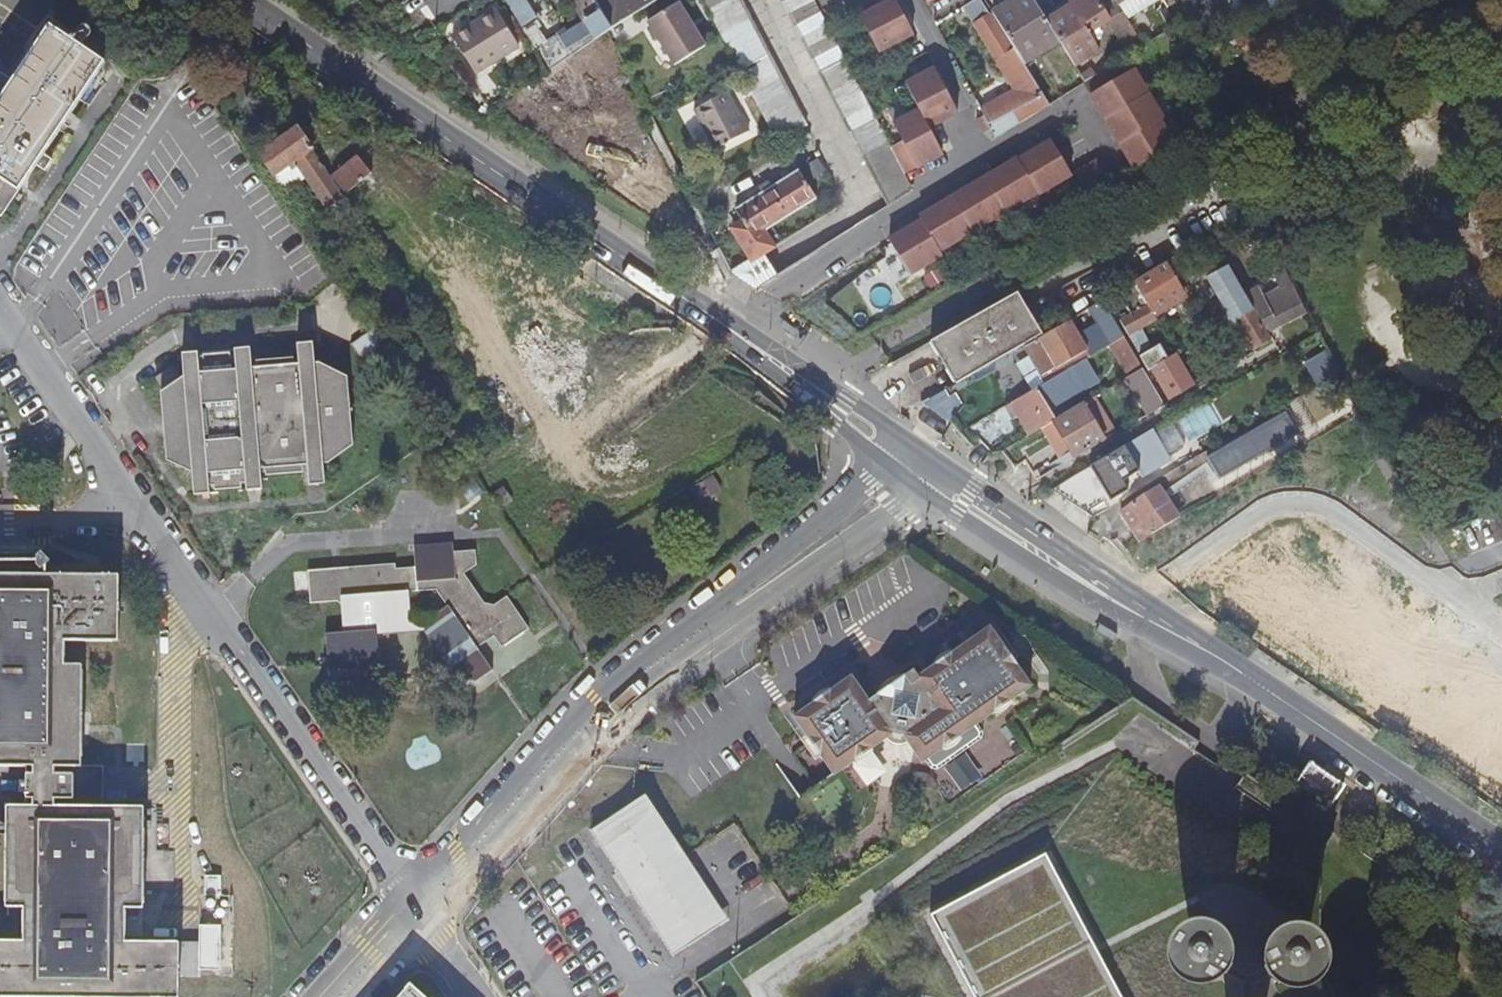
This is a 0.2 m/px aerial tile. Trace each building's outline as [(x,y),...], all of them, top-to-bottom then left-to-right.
[(506,1),(525,32),(538,24),(524,0),(507,0),(506,1)] [(550,71),(607,32),(612,29),(596,4),(593,0),(572,0),(592,34),(580,41),(578,39),(564,48),(557,35),(536,49),(550,71)] [(612,29),(631,17),(658,0),(618,0),(617,0),(598,0),(599,2),(596,4),(612,29)] [(679,0),(678,0),(649,18),(676,61),(706,43),(679,0)] [(741,0),(705,0),(777,139),(805,125),(741,0)] [(890,204),(913,190),(905,174),(899,164),(890,146),(815,0),(786,0),(890,204)] [(860,15),(878,50),(913,32),(897,0),(890,0),(860,15)] [(980,0),(974,0),(965,6),(997,59),(1012,50),(990,14),(989,15),(980,0)] [(1017,53),(1022,62),(1058,39),(1034,1),(1034,0),(1016,0),(1009,5),(1005,0),(990,10),(1017,53)] [(1085,82),(1100,72),(1090,56),(1099,50),(1089,34),(1070,4),(1059,11),(1052,0),(1036,0),(1034,1),(1058,39),(1085,82)] [(1070,4),(1089,34),(1109,21),(1096,0),(1068,0),(1070,4)] [(1116,0),(1096,0),(1109,21),(1115,32),(1130,23),(1117,3),(1116,0)] [(1180,0),(1161,0),(1166,9),(1180,0)] [(1237,21),(1286,2),(1285,0),(1227,0),(1237,21)] [(495,10),(465,28),(467,31),(454,39),(474,72),(517,46),(495,10)] [(1129,54),(1144,45),(1130,23),(1115,32),(1129,54)] [(135,30),(137,28),(131,25),(126,34),(141,44),(145,36),(135,30)] [(44,154),(105,63),(50,26),(12,82),(0,73),(0,216),(2,217),(36,165),(44,154)] [(467,31),(465,28),(452,36),(454,39),(467,31)] [(1032,102),(1038,111),(1049,105),(1022,62),(1017,53),(999,64),(1016,92),(983,108),(990,122),(1032,102)] [(1085,82),(1084,82),(1105,119),(1119,144),(1134,169),(1173,145),(1159,120),(1162,118),(1148,93),(1134,68),(1117,78),(1110,67),(1085,82)] [(899,164),(905,174),(942,154),(929,127),(958,112),(935,68),(906,83),(919,109),(893,123),(903,140),(890,146),(899,164)] [(740,114),(727,89),(693,107),(715,147),(750,129),(742,113),(740,114)] [(984,116),(975,120),(982,134),(991,129),(984,116)] [(258,155),(272,176),(294,161),(310,184),(305,188),(311,196),(316,193),(326,207),(343,196),(306,141),(297,128),(258,155)] [(922,221),(889,240),(909,275),(941,255),(938,250),(1037,193),(1038,194),(1070,175),(1050,141),(1017,160),(1016,158),(919,217),(922,221)] [(53,160),(44,154),(36,165),(45,172),(53,160)] [(332,177),(346,194),(372,174),(358,156),(332,177)] [(1096,159),(1073,173),(1087,197),(1110,183),(1096,159)] [(751,260),(731,273),(755,290),(778,275),(765,254),(775,247),(765,230),(816,198),(800,172),(737,211),(747,228),(735,235),(751,260)] [(361,223),(349,205),(339,212),(351,230),(361,223)] [(1270,338),(1227,266),(1208,277),(1230,315),(1225,319),(1231,328),(1239,324),(1253,348),(1270,338)] [(1155,308),(1181,293),(1173,279),(1147,295),(1155,308)] [(1148,304),(1134,281),(1122,288),(1136,312),(1147,305),(1148,304)] [(1260,291),(1248,297),(1267,330),(1302,312),(1295,299),(1296,298),(1289,283),(1263,296),(1260,291)] [(1019,291),(933,341),(959,385),(982,371),(1024,347),(1043,335),(1019,291)] [(1103,300),(1092,306),(1113,342),(1117,340),(1124,336),(1103,300)] [(1147,305),(1136,312),(1123,319),(1141,351),(1147,347),(1144,341),(1150,339),(1142,326),(1155,319),(1147,305)] [(1069,320),(1043,335),(1024,347),(1042,376),(1087,350),(1069,320)] [(374,329),(351,345),(367,368),(390,353),(374,329)] [(1135,373),(1143,368),(1124,336),(1117,340),(1135,373)] [(315,361),(314,343),(182,353),(184,372),(190,371),(191,378),(178,387),(179,390),(170,391),(176,459),(184,459),(185,462),(200,469),(200,477),(193,478),(195,494),(264,489),(263,480),(309,476),(310,485),(327,484),(325,464),(328,464),(354,445),(348,376),(320,361),(315,361)] [(1168,359),(1159,345),(1140,356),(1149,370),(1151,369),(1169,399),(1193,385),(1176,355),(1168,359)] [(1317,387),(1337,375),(1325,352),(1304,365),(1317,387)] [(1079,366),(1039,390),(1047,402),(1087,379),(1079,366)] [(1154,411),(1165,404),(1143,368),(1135,373),(1132,374),(1154,411)] [(959,385),(949,391),(953,398),(959,394),(966,407),(993,391),(982,371),(959,385)] [(1026,394),(1014,401),(1032,433),(1054,420),(1056,419),(1047,402),(1039,390),(1038,388),(1027,395),(1026,394)] [(1056,419),(1054,420),(1062,433),(1055,438),(1059,445),(1066,441),(1075,457),(1104,440),(1082,403),(1056,419)] [(1001,427),(980,440),(990,446),(1006,437),(1001,427)] [(1151,430),(1091,466),(1112,500),(1128,491),(1123,482),(1139,473),(1141,476),(1170,459),(1151,430)] [(1026,461),(1037,480),(1065,463),(1053,444),(1026,461)] [(1082,471),(1047,491),(1080,514),(1100,502),(1082,471)] [(723,492),(713,475),(690,488),(699,505),(723,492)] [(1138,541),(1194,511),(1190,504),(1175,510),(1158,487),(1134,503),(1129,496),(1099,514),(1111,529),(1138,514),(1142,520),(1123,530),(1138,541)] [(442,552),(442,548),(415,550),(416,567),(397,569),(396,564),(309,570),(311,603),(338,601),(342,603),(344,631),(328,632),(330,666),(371,664),(379,654),(378,631),(429,626),(455,663),(450,666),(457,677),(477,681),(494,669),(479,647),(495,636),(503,647),(530,628),(507,596),(496,604),(485,601),(467,570),(478,560),(477,550),(442,552)] [(82,766),(83,666),(65,665),(65,641),(119,641),(119,576),(49,575),(39,575),(38,568),(42,571),(51,561),(42,553),(37,557),(0,557),(0,767),(27,767),(82,766)] [(920,677),(914,668),(869,699),(853,676),(793,718),(832,774),(834,777),(843,771),(887,741),(898,732),(904,740),(908,746),(921,764),(925,761),(977,725),(1032,687),(991,628),(920,677)] [(983,733),(977,725),(925,761),(930,769),(938,770),(981,740),(983,733)] [(898,732),(887,741),(894,746),(903,747),(908,746),(904,740),(898,732)] [(82,766),(27,767),(27,807),(7,807),(7,811),(7,897),(7,907),(16,907),(24,908),(24,918),(24,942),(0,942),(0,996),(178,996),(178,975),(179,942),(125,941),(125,908),(143,909),(144,807),(104,807),(104,773),(104,766),(82,766)] [(686,857),(645,795),(586,834),(669,959),(728,921),(686,857)] [(1041,858),(927,919),(969,996),(1115,996),(1041,858)] [(205,896),(221,897),(222,876),(206,876),(205,896)] [(199,942),(199,970),(220,971),(221,920),(199,920),(199,942)] [(1263,956),(1265,969),(1266,959),(1269,952),(1278,947),(1286,947),(1292,950),(1297,955),(1300,961),(1299,968),(1295,976),(1287,981),(1279,982),(1270,977),(1280,987),(1294,991),(1305,991),(1318,986),(1325,979),(1333,964),(1332,950),(1326,935),(1315,927),(1303,923),(1293,922),(1280,927),(1271,934),(1265,947),(1263,956)] [(179,942),(178,975),(198,975),(199,970),(199,942),(179,942)] [(1218,979),(1226,975),(1230,968),(1231,960),(1227,952),(1220,947),(1212,946),(1205,948),(1200,952),(1197,962),(1198,969),(1202,975),(1208,979),(1218,979)] [(1266,959),(1265,969),(1270,977),(1279,982),(1287,981),(1295,976),(1299,968),(1300,961),(1297,955),(1292,950),(1286,947),(1278,947),(1269,952),(1266,959)] [(1226,975),(1243,985),(1242,996),(1250,996),(1251,986),(1270,977),(1265,969),(1248,979),(1230,968),(1226,975)] [(413,984),(402,996),(428,996),(413,984)]
